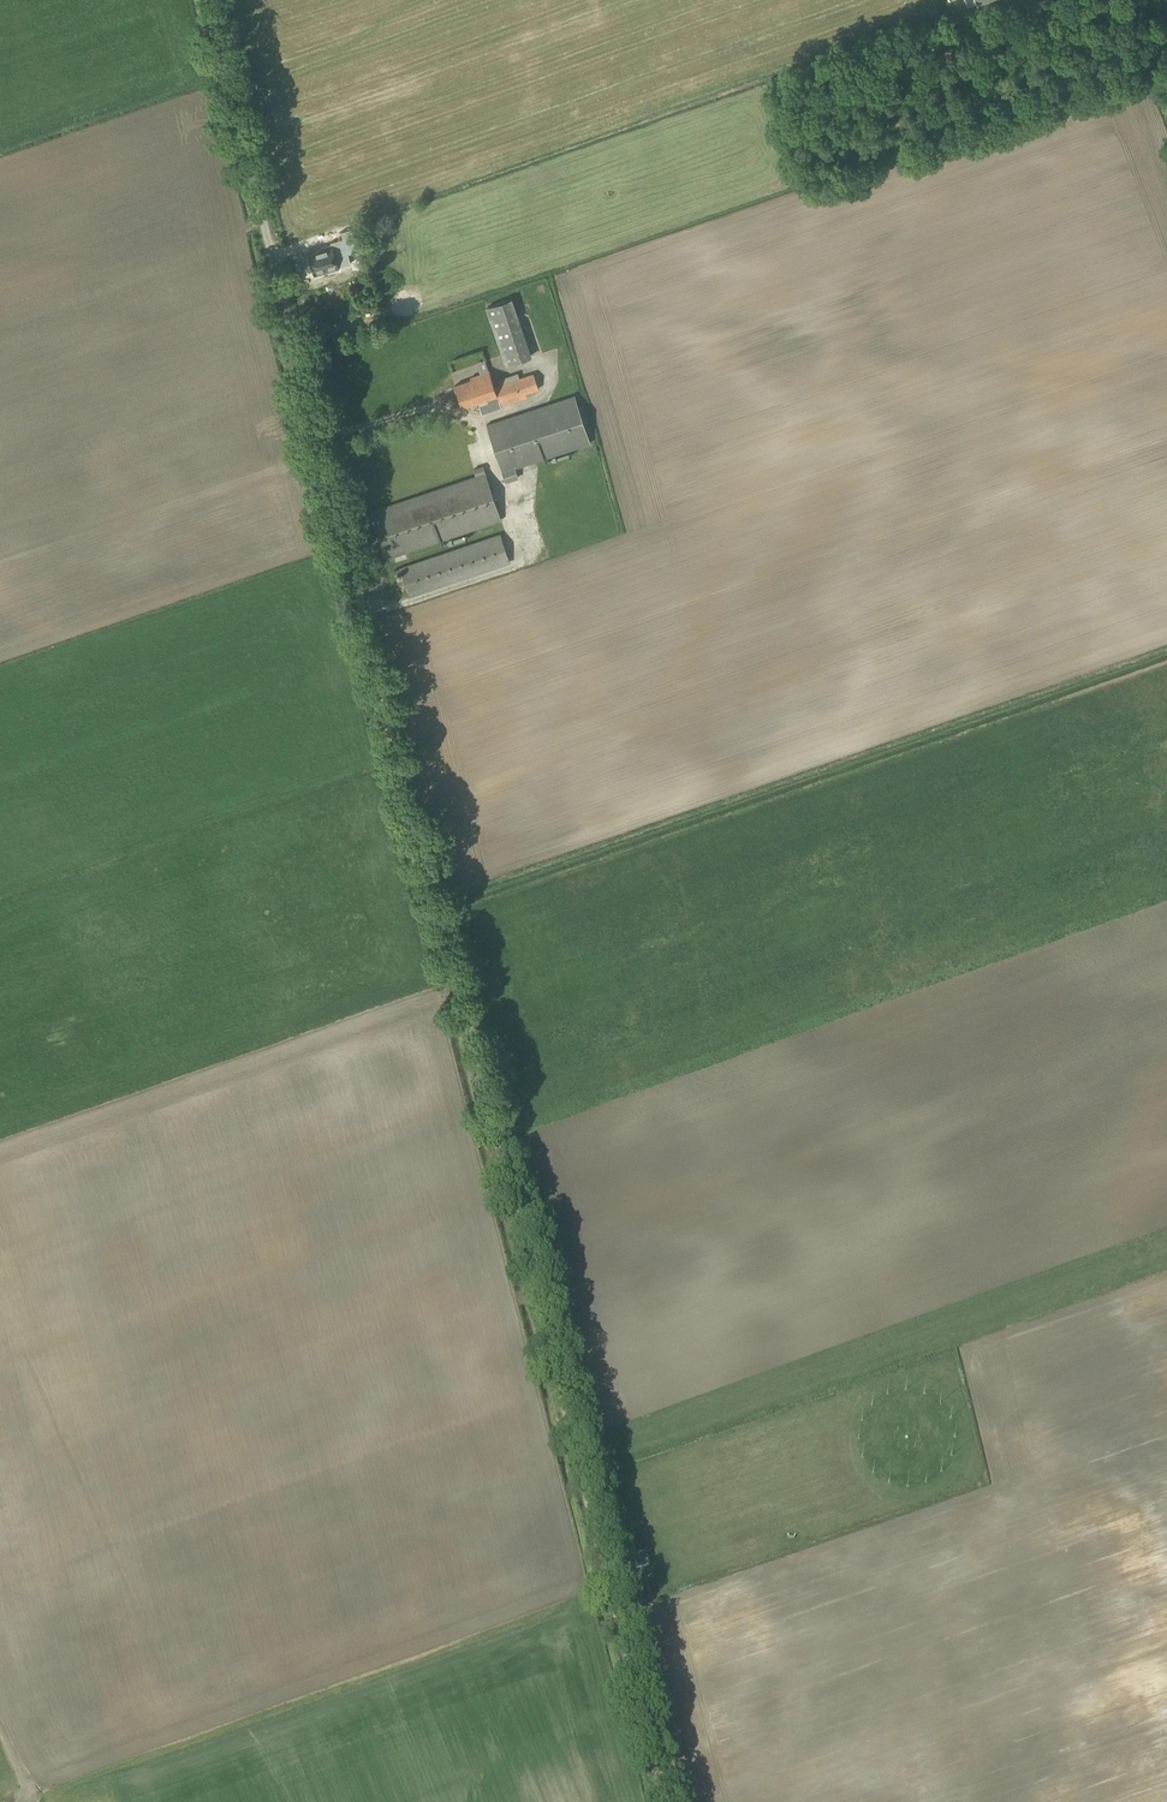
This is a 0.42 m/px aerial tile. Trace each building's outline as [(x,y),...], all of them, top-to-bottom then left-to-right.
[(359,251),(352,227),(340,231),(342,239),(329,242),(330,245),(308,251),(315,274),(338,268),(333,251),(345,248),(346,255),(359,251)] [(505,366),(531,358),(525,342),(511,298),(486,307),(505,366)] [(471,380),(454,386),(462,408),(478,403),(479,405),(498,398),(500,407),(527,398),(526,394),(527,394),(538,390),(533,373),(520,378),(518,373),(513,375),(498,380),(500,385),(494,387),(489,371),(485,360),(476,363),(480,374),(470,377),(471,380)] [(578,404),(575,395),(485,425),(505,483),(519,478),(515,469),(591,444),(588,435),(592,433),(582,403),(578,404)] [(385,560),(501,521),(482,466),(473,469),(475,475),(369,511),(385,560)] [(409,597),(510,563),(500,533),(399,568),(409,597)] [(408,552),(399,556),(401,562),(411,559),(408,552)] [(649,1566),(645,1553),(633,1557),(637,1570),(649,1566)]
